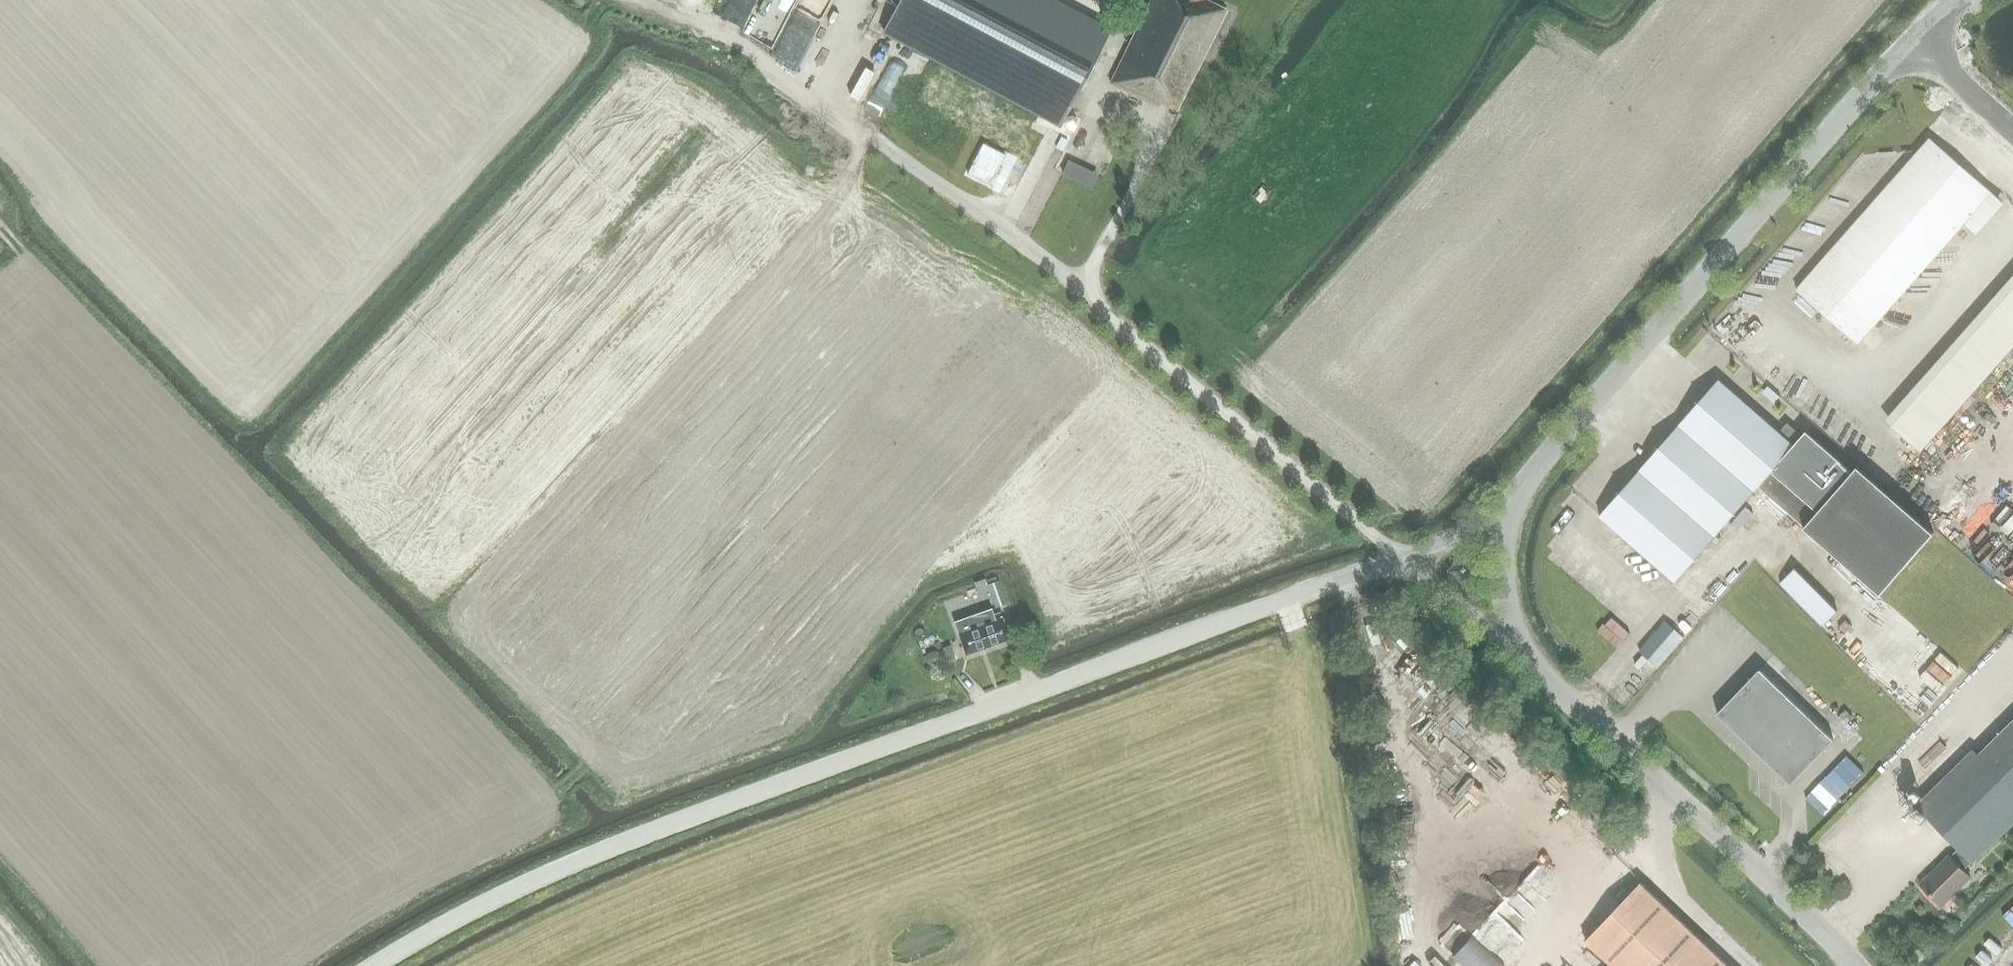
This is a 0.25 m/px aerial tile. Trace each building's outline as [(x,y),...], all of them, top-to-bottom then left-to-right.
[(724,21),(779,44),(794,10),(770,0),(733,0),(724,21)] [(1108,33),(1045,0),(903,0),(887,30),(1061,122),(1108,33)] [(1110,83),(1156,106),(1158,103),(1176,112),(1226,10),(1206,0),(1151,0),(1110,83)] [(861,116),(877,124),(911,60),(880,43),(853,94),(868,103),(861,116)] [(1929,138),(1796,289),(1857,344),(1963,224),(1971,231),(1999,199),(1929,138)] [(990,185),(1006,154),(983,141),(966,173),(990,185)] [(1076,180),(1083,166),(1069,160),(1063,174),(1076,180)] [(1890,427),(1919,452),(2012,345),(2012,288),(1890,427)] [(1675,582),(1757,487),(1880,594),(1933,533),(1857,466),(1853,472),(1806,431),(1802,435),(1787,422),(1779,432),(1719,379),(1599,516),(1675,582)] [(987,584),(985,578),(974,582),(978,593),(989,589),(995,607),(1007,602),(999,579),(987,584)] [(1854,624),(1809,584),(1796,600),(1841,639),(1854,624)] [(1000,613),(994,615),(991,608),(975,614),(977,621),(956,628),(965,654),(1009,639),(1000,613)] [(1664,622),(1639,652),(1657,668),(1682,637),(1664,622)] [(926,662),(930,664),(938,661),(940,656),(939,652),(934,650),(926,653),(924,658),(926,662)] [(1392,690),(1416,672),(1403,655),(1379,673),(1392,690)] [(1634,666),(1639,669),(1647,660),(1642,656),(1634,666)] [(1791,784),(1833,739),(1760,669),(1717,713),(1791,784)] [(1971,862),(1972,863),(2012,823),(2012,722),(1979,755),(1973,749),(1916,805),(1958,848),(1971,861),(1971,862)] [(1841,804),(1854,790),(1837,773),(1823,788),(1841,804)] [(1963,870),(1971,862),(1958,848),(1950,856),(1949,855),(1920,884),(1941,905),(1970,877),(1963,870)] [(1585,941),(1612,965),(1730,965),(1641,882),(1585,941)] [(1459,962),(1463,965),(1505,965),(1478,941),(1459,962)]
